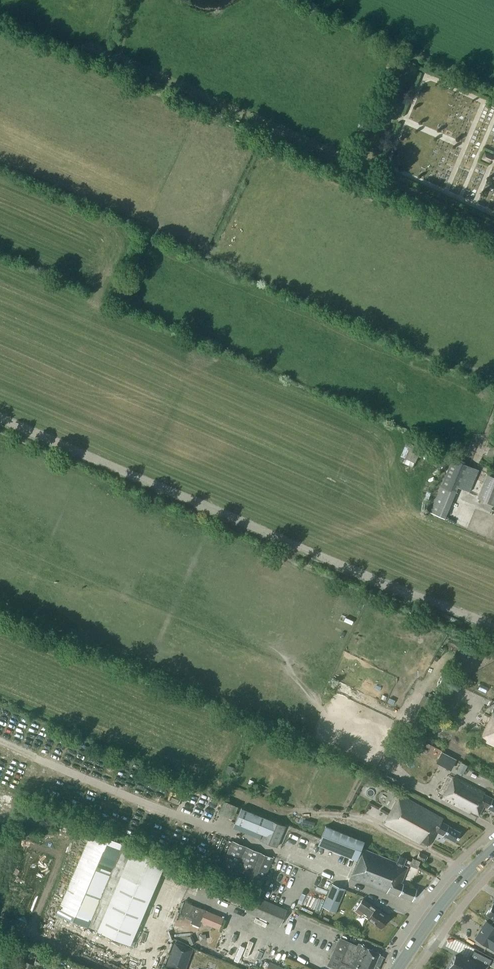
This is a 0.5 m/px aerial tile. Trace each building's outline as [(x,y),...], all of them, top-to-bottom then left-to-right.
[(490,161),(493,155),(485,152),(483,158),(490,161)] [(413,468),(420,451),(406,445),(398,461),(413,468)] [(450,517),(461,487),(473,491),(482,467),(454,457),(434,511),(450,517)] [(487,474),(477,498),(493,505),(493,477),(487,474)] [(472,660),(477,648),(466,643),(461,655),(472,660)] [(420,728),(434,699),(423,694),(409,722),(420,728)] [(480,738),(493,745),(493,708),(480,738)] [(462,774),(467,766),(461,763),(457,771),(462,774)] [(442,799),(470,814),(470,813),(478,818),(483,806),(493,811),(493,799),(483,794),(484,793),(454,777),(442,799)] [(443,818),(400,794),(384,823),(420,843),(421,841),(428,846),(436,831),(455,841),(460,832),(449,826),(449,825),(441,821),(443,818)] [(226,800),(222,813),(237,818),(241,804),(226,800)] [(260,838),(260,839),(277,846),(286,825),(268,818),(241,807),(233,827),(260,838)] [(364,840),(325,825),(317,845),(356,860),(364,840)] [(259,891),(273,857),(233,840),(219,874),(259,891)] [(363,848),(351,877),(387,892),(388,890),(412,900),(417,889),(401,882),(408,866),(403,864),(406,858),(400,855),(397,862),(363,848)] [(127,943),(162,861),(134,849),(100,931),(127,943)] [(427,855),(420,852),(417,857),(425,861),(427,855)] [(252,894),(205,875),(199,889),(246,908),(280,923),(285,913),(296,917),(298,913),(287,908),(287,909),(252,894)] [(323,906),(336,911),(345,888),(332,883),(323,906)] [(367,917),(367,918),(374,923),(374,922),(381,927),(388,916),(383,913),(383,912),(375,907),(362,898),(355,909),(367,917)] [(200,907),(198,911),(195,917),(193,916),(190,922),(200,927),(201,924),(205,925),(206,924),(218,929),(223,917),(200,907)] [(475,937),(488,946),(488,945),(493,949),(493,926),(486,921),(475,937)] [(256,956),(262,945),(255,941),(249,953),(256,956)] [(175,942),(171,951),(181,955),(184,946),(175,942)] [(380,953),(369,948),(368,948),(362,946),(362,944),(359,943),(357,945),(349,942),(337,968),(377,968),(383,956),(379,954),(380,953)] [(238,962),(241,954),(230,950),(226,957),(238,962)] [(479,966),(486,968),(491,959),(474,950),(470,959),(465,956),(464,960),(455,955),(449,968),(452,968),(477,968),(479,966)] [(34,961),(45,966),(48,960),(37,956),(34,961)] [(33,963),(26,960),(23,968),(30,968),(33,963)]
